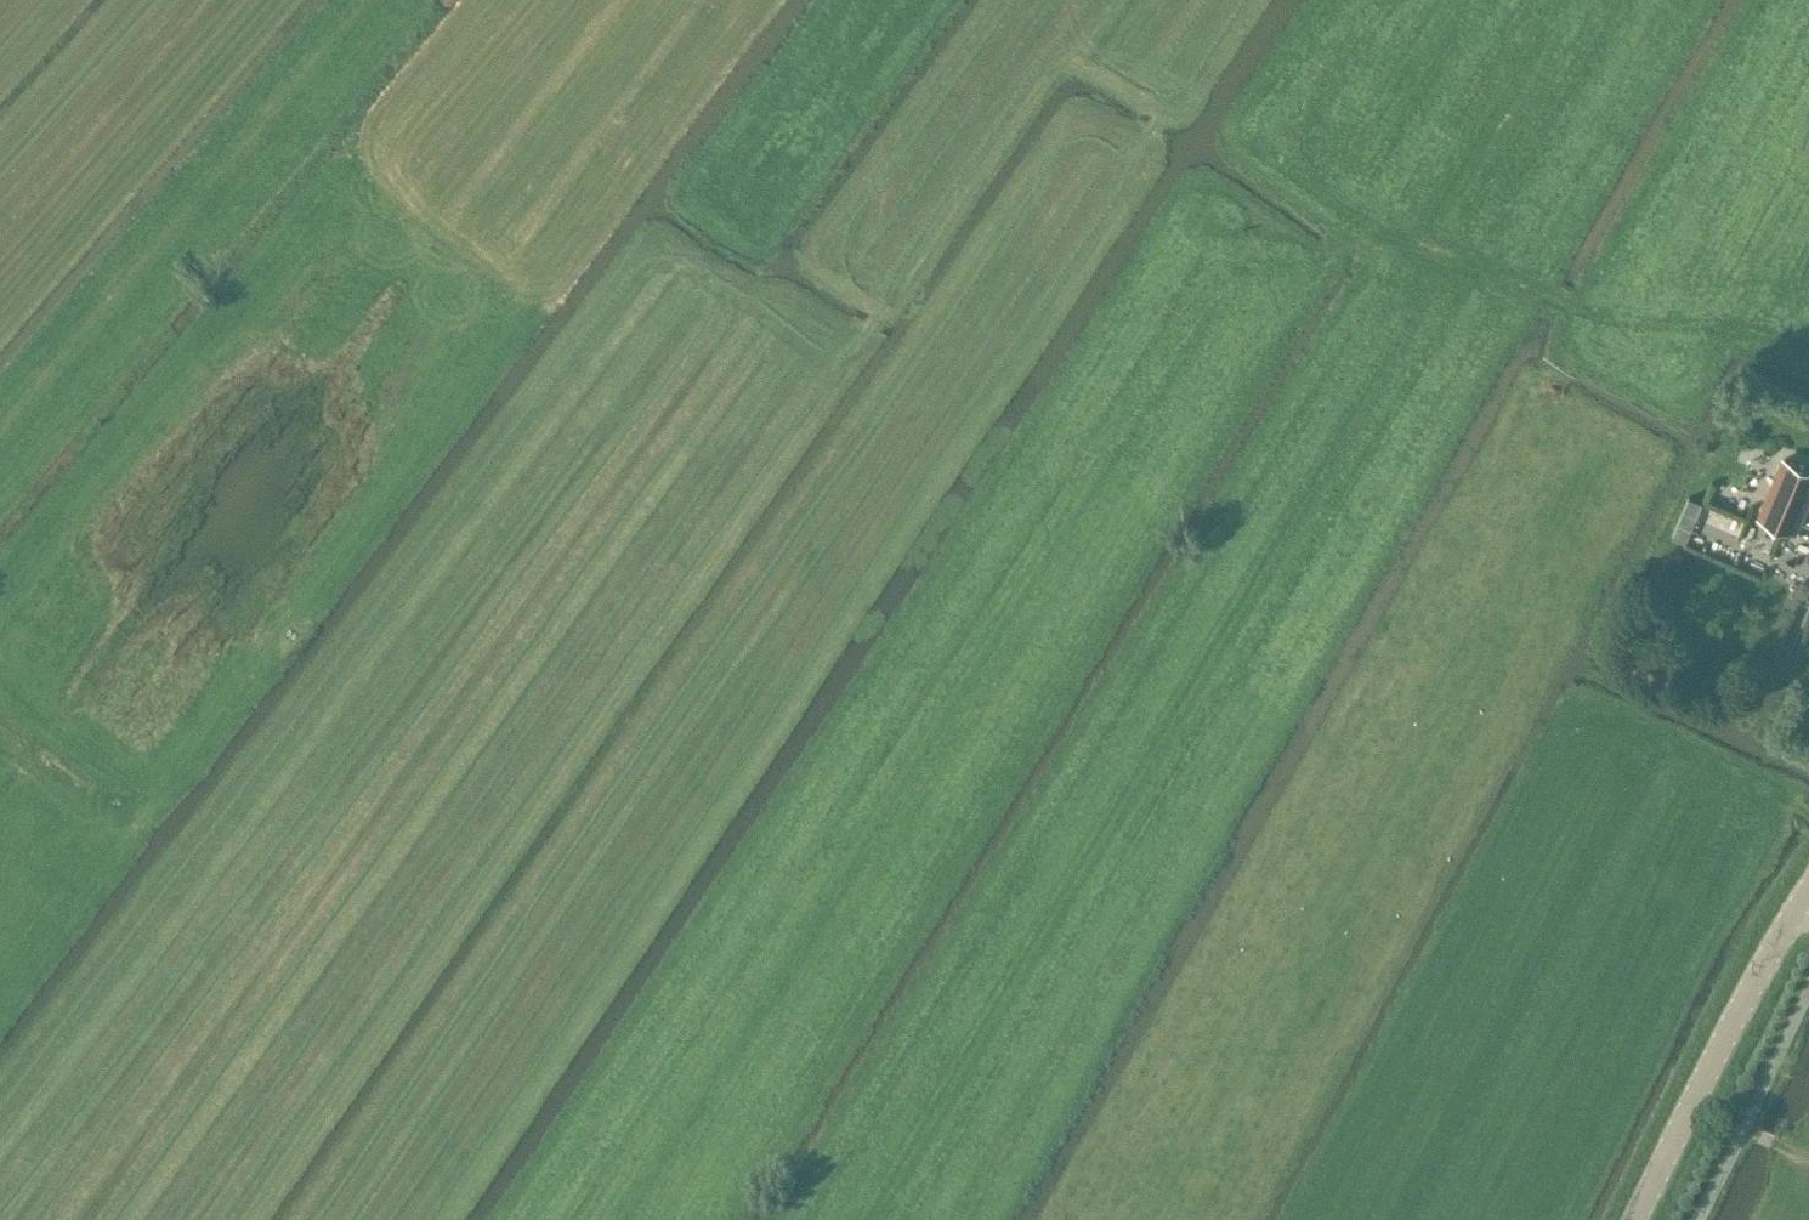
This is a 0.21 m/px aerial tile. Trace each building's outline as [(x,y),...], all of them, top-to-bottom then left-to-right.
[(1808,505),(1808,465),(1784,455),(1758,516),(1797,533),(1808,505)]
